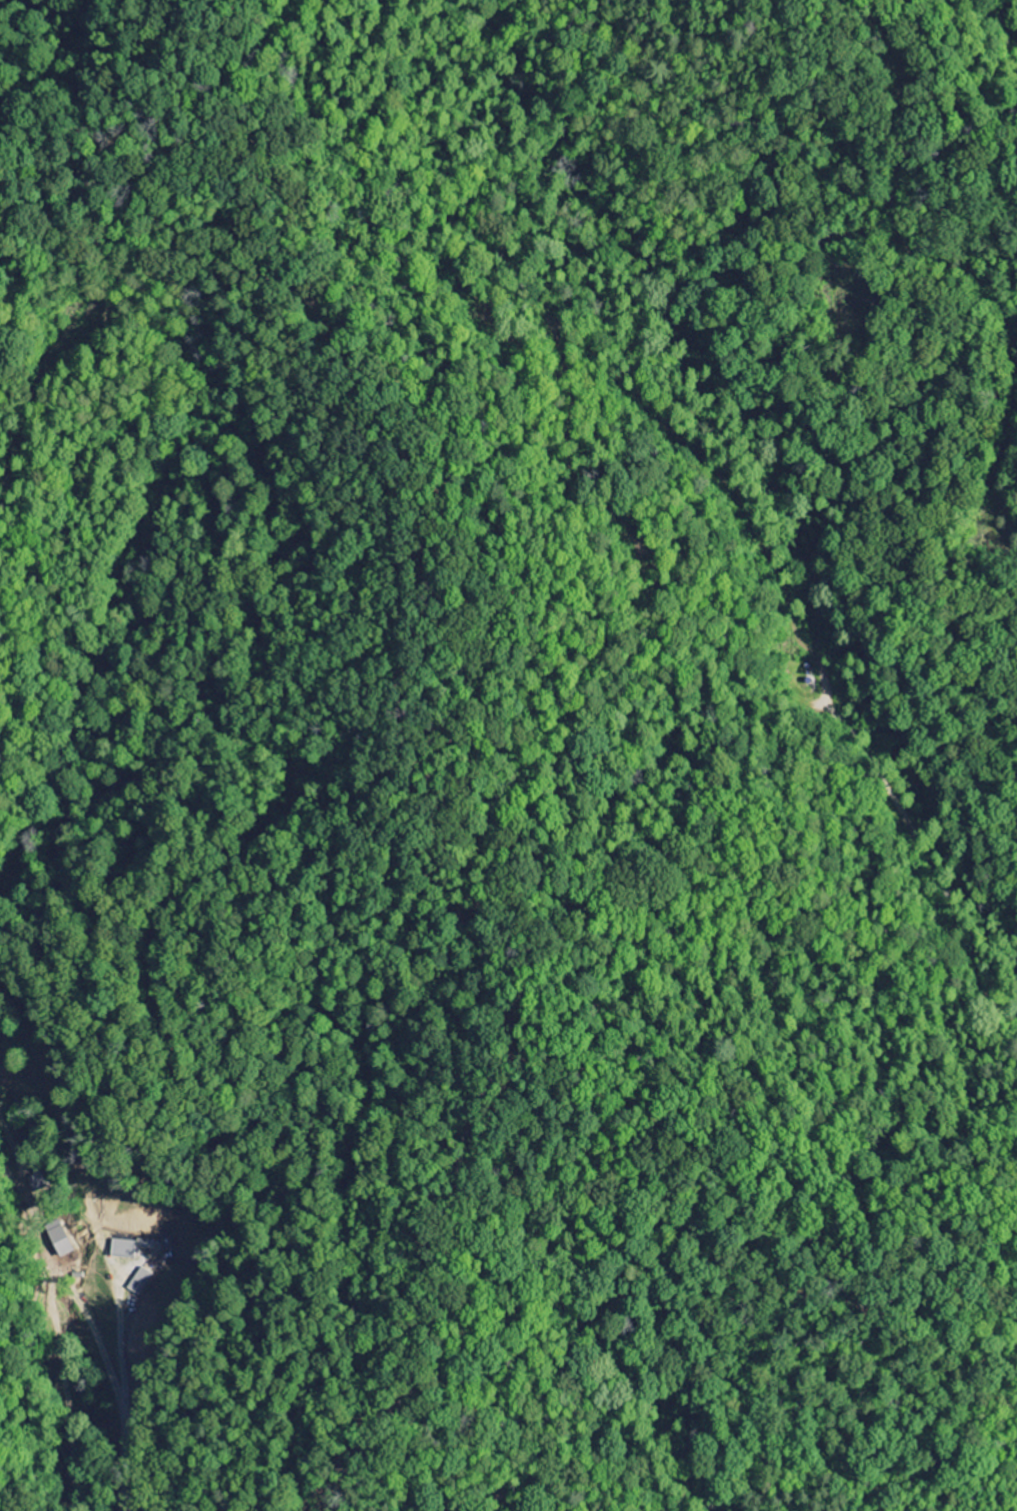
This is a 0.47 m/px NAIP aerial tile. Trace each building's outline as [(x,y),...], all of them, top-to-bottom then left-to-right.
[(46,1234),(56,1257),(71,1251),(60,1228),(46,1234)] [(125,1288),(136,1296),(150,1274),(139,1266),(125,1288)]
